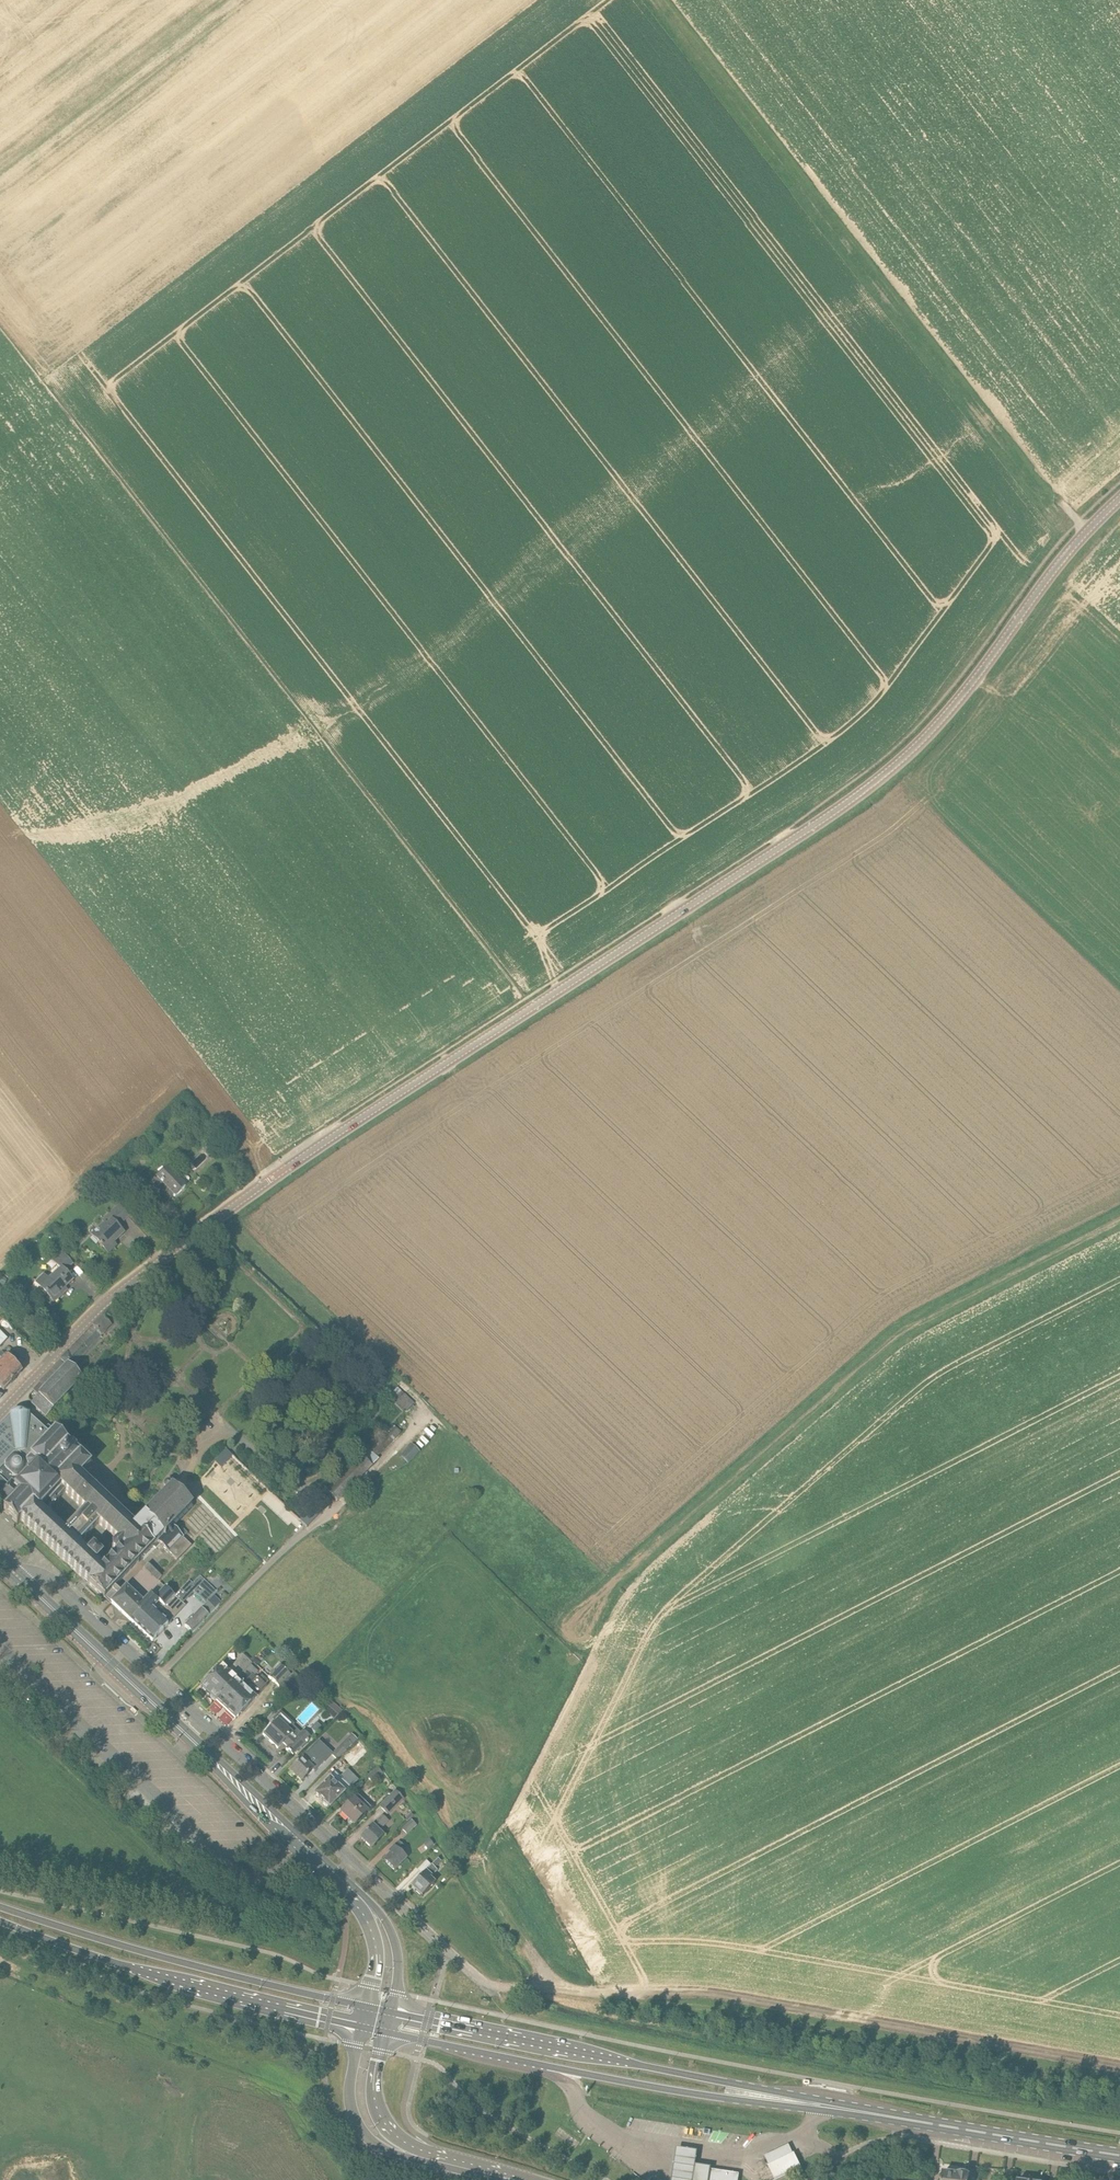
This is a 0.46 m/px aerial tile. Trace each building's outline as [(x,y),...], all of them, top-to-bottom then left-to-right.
[(199,1140),(194,1135),(189,1140),(194,1145),(199,1140)] [(185,1186),(178,1179),(168,1168),(156,1181),(154,1179),(151,1182),(159,1190),(149,1200),(159,1210),(169,1200),(169,1199),(173,1195),(175,1197),(185,1186)] [(141,1200),(135,1194),(130,1199),(136,1205),(141,1200)] [(123,1233),(118,1227),(129,1216),(118,1205),(102,1220),(105,1223),(92,1236),(101,1245),(108,1253),(114,1247),(111,1245),(123,1233)] [(72,1279),(65,1271),(73,1263),(62,1252),(54,1261),(60,1268),(49,1279),(44,1275),(36,1283),(46,1294),(54,1301),(62,1294),(60,1291),(72,1279)] [(40,1383),(44,1387),(46,1389),(32,1403),(46,1417),(82,1379),(67,1364),(97,1331),(101,1336),(112,1325),(102,1316),(74,1345),(60,1360),(61,1360),(40,1383)] [(1,1388),(3,1390),(10,1383),(11,1384),(15,1379),(22,1372),(1,1352),(0,1353),(0,1387),(1,1388)] [(44,1387),(40,1383),(33,1390),(37,1394),(44,1387)] [(399,1386),(390,1396),(407,1412),(416,1401),(399,1386)] [(21,1410),(19,1410),(17,1411),(15,1411),(13,1412),(11,1413),(10,1414),(10,1415),(0,1426),(0,1498),(8,1505),(3,1510),(16,1522),(32,1506),(38,1511),(63,1486),(58,1480),(65,1473),(71,1479),(87,1461),(55,1430),(50,1435),(31,1415),(21,1410)] [(401,1432),(394,1426),(391,1423),(360,1455),(325,1491),(337,1502),(372,1466),(370,1464),(401,1432)] [(412,1443),(400,1455),(408,1463),(420,1451),(412,1443)] [(226,1451),(215,1463),(221,1469),(232,1457),(226,1451)] [(191,1546),(172,1527),(193,1505),(172,1485),(144,1516),(135,1526),(81,1476),(91,1465),(87,1461),(71,1479),(65,1473),(58,1480),(63,1486),(38,1511),(32,1506),(16,1522),(17,1523),(20,1519),(88,1583),(89,1584),(103,1597),(104,1598),(106,1600),(118,1587),(157,1543),(177,1562),(191,1546)] [(323,1509),(318,1504),(315,1501),(299,1519),(307,1527),(323,1509)] [(143,1567),(157,1581),(167,1569),(165,1566),(159,1573),(148,1563),(143,1567)] [(182,1588),(190,1595),(199,1586),(205,1580),(200,1575),(192,1583),(189,1580),(182,1588)] [(127,1585),(122,1591),(111,1603),(132,1622),(155,1597),(150,1592),(143,1600),(127,1585)] [(110,1604),(111,1603),(122,1591),(118,1587),(106,1600),(110,1604)] [(160,1633),(168,1623),(185,1605),(183,1603),(177,1598),(176,1598),(165,1587),(155,1597),(132,1622),(152,1641),(160,1633)] [(213,1588),(206,1596),(210,1600),(217,1592),(213,1588)] [(192,1633),(215,1609),(207,1602),(184,1626),(192,1633)] [(215,1700),(251,1663),(243,1654),(228,1670),(222,1665),(209,1679),(201,1687),(210,1696),(210,1698),(213,1700),(215,1700)] [(242,1711),(255,1698),(266,1685),(268,1682),(261,1674),(257,1677),(255,1675),(258,1672),(251,1665),(252,1663),(251,1663),(215,1700),(235,1718),(234,1719),(235,1719),(242,1711)] [(267,1677),(279,1688),(291,1675),(280,1663),(267,1677)] [(342,1712),(336,1706),(331,1701),(323,1709),(333,1720),(342,1712)] [(292,1733),(288,1730),(294,1724),(280,1710),(273,1717),(276,1720),(270,1726),(263,1734),(278,1748),(283,1742),(288,1747),(286,1749),(293,1756),(311,1736),(304,1729),(298,1735),(294,1731),(292,1733)] [(333,1753),(332,1754),(337,1760),(347,1749),(348,1750),(357,1739),(352,1734),(347,1739),(346,1739),(333,1753)] [(290,1770),(301,1781),(314,1768),(316,1770),(332,1754),(333,1753),(319,1740),(290,1770)] [(369,1764),(373,1768),(378,1764),(375,1760),(374,1760),(369,1764)] [(383,1774),(382,1773),(376,1767),(367,1776),(373,1783),(383,1774)] [(329,1807),(344,1791),(349,1786),(335,1772),(330,1777),(315,1794),(323,1802),(323,1804),(326,1806),(327,1806),(329,1807)] [(379,1806),(388,1815),(404,1799),(395,1790),(379,1806)] [(361,1817),(367,1811),(371,1808),(357,1794),(354,1798),(348,1805),(341,1812),(354,1825),(361,1817)] [(379,1840),(383,1836),(379,1831),(388,1821),(383,1815),(378,1820),(360,1838),(371,1848),(379,1840)] [(401,1829),(407,1835),(417,1825),(411,1819),(401,1829)] [(423,1843),(427,1849),(428,1848),(434,1844),(429,1839),(424,1843),(423,1843)] [(406,1858),(401,1854),(406,1849),(399,1841),(389,1851),(391,1853),(384,1860),(394,1870),(406,1858)] [(421,1896),(435,1882),(430,1877),(437,1870),(435,1868),(441,1861),(438,1858),(431,1865),(426,1860),(418,1867),(424,1873),(418,1878),(411,1886),(421,1896)] [(677,2147),(672,2179),(708,2179),(709,2170),(709,2169),(696,2167),(699,2151),(677,2147)] [(775,2179),(782,2179),(802,2170),(797,2160),(795,2155),(769,2167),(771,2172),(775,2179)] [(709,2169),(709,2170),(708,2179),(738,2179),(739,2174),(710,2170),(710,2169),(709,2169)]
